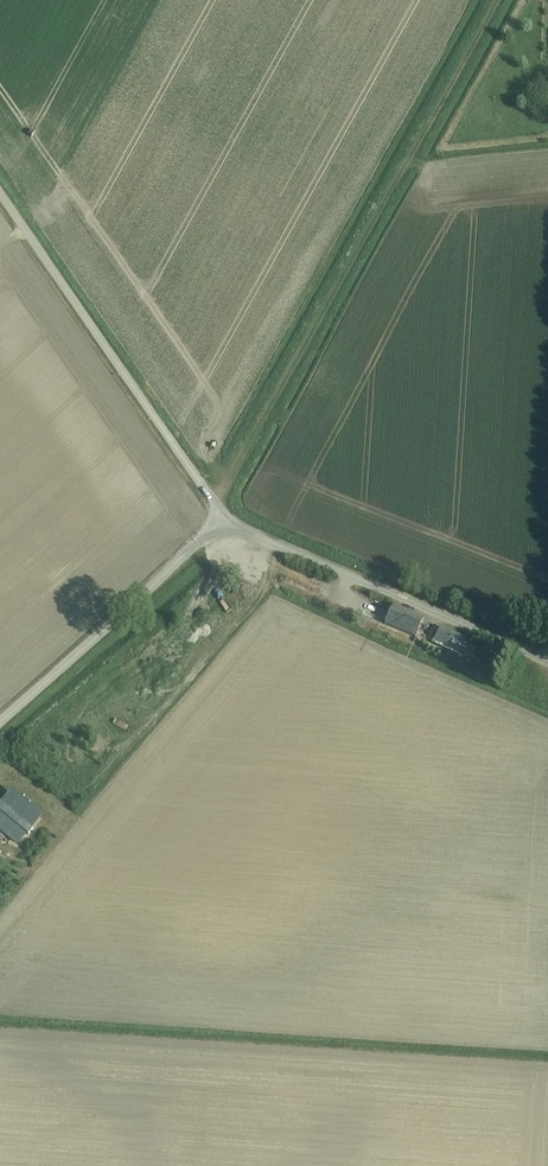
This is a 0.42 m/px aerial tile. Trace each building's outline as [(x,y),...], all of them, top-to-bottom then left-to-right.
[(367,603),(365,609),(377,613),(379,607),(367,603)] [(385,624),(385,625),(416,638),(424,617),(406,610),(393,604),(391,610),(389,614),(385,624)] [(461,651),(467,639),(440,625),(434,637),(461,651)] [(2,823),(3,823),(0,826),(0,831),(7,837),(12,831),(13,831),(17,835),(19,837),(20,837),(22,839),(24,837),(26,834),(26,835),(26,834),(30,830),(30,829),(32,831),(34,829),(35,827),(37,825),(35,824),(36,823),(35,823),(36,823),(39,819),(40,818),(41,816),(43,814),(44,813),(43,813),(41,811),(39,810),(39,809),(38,809),(36,807),(34,805),(32,803),(27,799),(26,799),(25,797),(24,797),(25,797),(22,795),(20,793),(19,793),(17,791),(15,789),(14,789),(12,791),(12,792),(10,794),(8,796),(8,797),(6,799),(6,798),(6,799),(4,797),(3,798),(3,799),(0,802),(0,804),(1,805),(0,806),(0,821),(2,823)]
